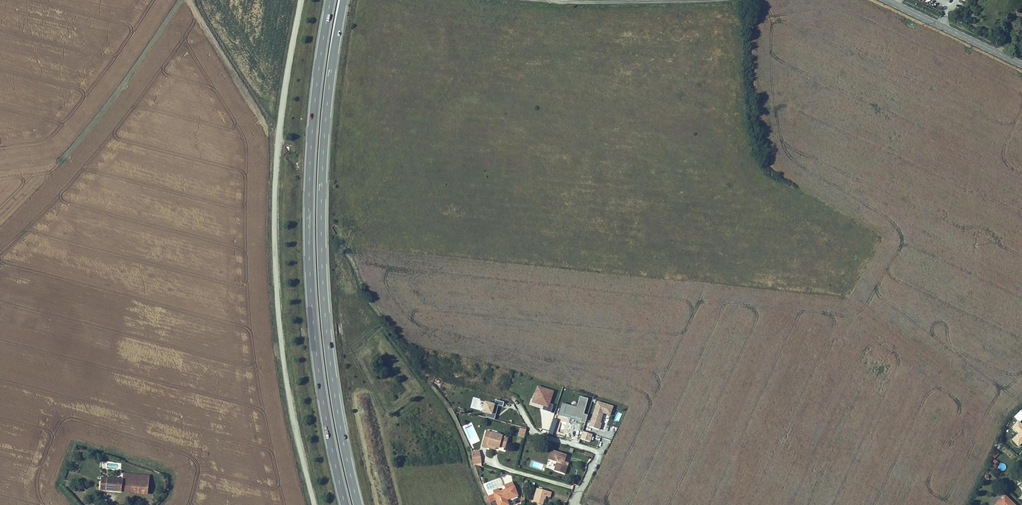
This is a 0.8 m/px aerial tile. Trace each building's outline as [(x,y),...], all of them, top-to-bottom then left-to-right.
[(508,390),(516,393),(518,387),(511,384),(508,390)] [(550,404),(554,391),(536,386),(531,403),(543,407),(542,410),(551,413),(553,405),(550,404)] [(584,414),(587,399),(579,397),(577,408),(562,404),(559,416),(585,422),(587,415),(584,414)] [(484,414),(483,418),(492,420),(495,406),(500,407),(501,403),(492,400),(491,405),(482,402),(479,413),(484,414)] [(586,428),(596,431),(598,425),(596,424),(599,414),(607,416),(609,409),(594,404),(586,428)] [(462,427),(470,445),(479,441),(471,422),(462,427)] [(504,448),(507,438),(485,431),(481,447),(487,449),(488,446),(495,448),(496,446),(504,448)] [(580,433),(577,441),(587,444),(589,436),(580,433)] [(482,462),(479,451),(470,453),(472,464),(482,462)] [(561,463),(563,456),(551,452),(548,463),(555,465),(553,473),(563,476),(566,464),(561,463)] [(127,480),(99,477),(98,491),(124,493),(125,487),(140,489),(140,494),(147,495),(148,482),(138,482),(139,475),(127,474),(127,480)] [(493,497),(495,504),(506,504),(505,502),(516,498),(513,489),(504,492),(499,495),(496,496),(493,497)] [(536,491),(532,504),(545,504),(546,503),(544,502),(545,499),(548,500),(549,494),(536,491)] [(1002,494),(995,502),(999,504),(1014,504),(1002,494)]
